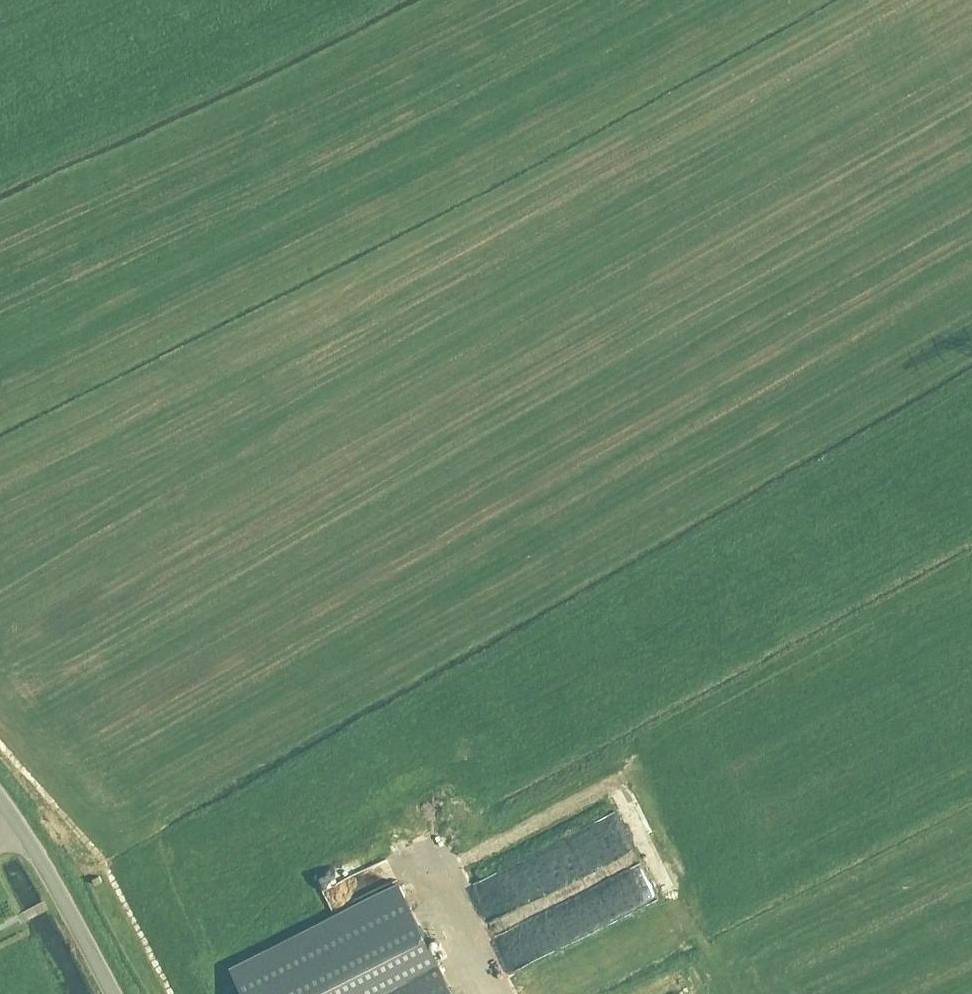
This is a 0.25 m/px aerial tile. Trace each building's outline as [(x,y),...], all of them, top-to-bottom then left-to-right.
[(230,971),(242,993),(453,993),(399,887),(230,971)] [(497,958),(508,952),(501,937),(490,943),(497,958)]
